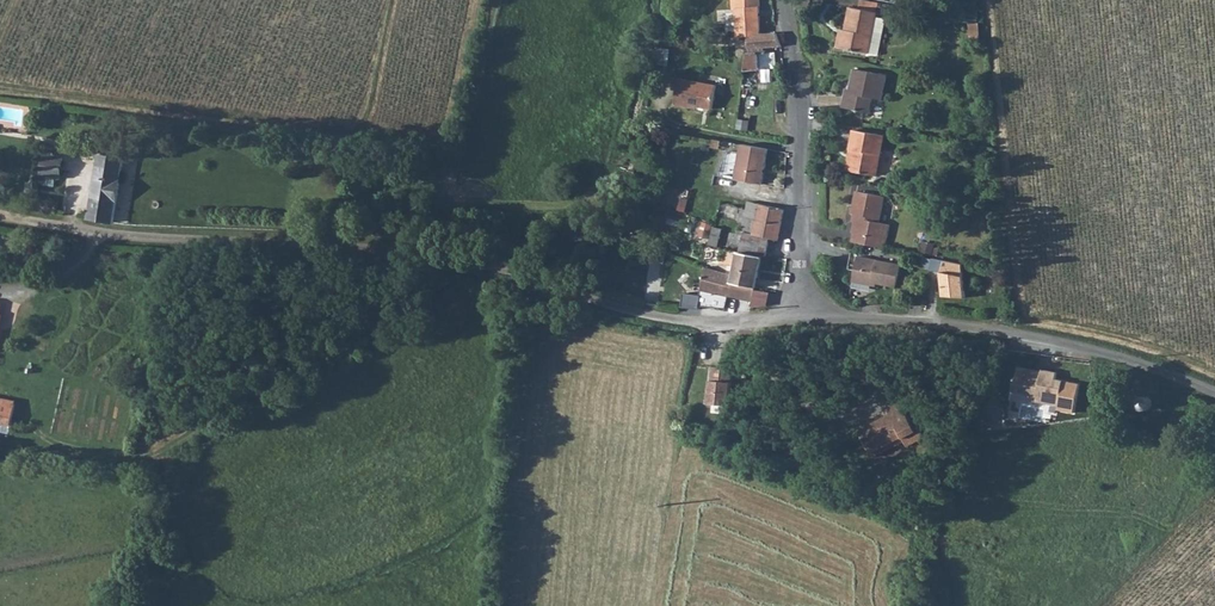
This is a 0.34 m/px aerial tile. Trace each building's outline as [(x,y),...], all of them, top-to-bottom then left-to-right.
[(730,30),(730,36),(745,37),(746,32),(760,32),(761,15),(760,0),(736,0),(736,8),(733,8),(734,30),(730,30)] [(860,1),(858,12),(876,15),(878,5),(863,2),(860,1)] [(841,38),(839,47),(869,53),(873,32),(876,15),(858,12),(852,10),(846,39),(841,38)] [(761,15),(760,32),(765,32),(766,25),(776,25),(775,14),(761,15)] [(746,32),(745,37),(748,63),(748,69),(761,69),(761,47),(783,47),(778,32),(765,32),(760,32),(746,32)] [(883,34),(873,32),(869,53),(878,55),(883,34)] [(850,84),(845,105),(872,112),(875,98),(886,101),(891,76),(856,68),(852,84),(850,84)] [(718,84),(683,78),(678,106),(695,109),(696,106),(713,109),(718,84)] [(855,127),(847,168),(876,175),(884,134),(855,127)] [(771,147),(745,143),(744,152),(736,151),(736,155),(730,154),(726,176),(766,183),(771,147)] [(47,145),(40,183),(48,184),(49,177),(61,178),(63,167),(63,158),(54,156),(55,146),(47,145)] [(884,149),(880,173),(890,175),(894,150),(884,149)] [(99,156),(90,218),(115,222),(126,161),(99,156)] [(854,232),(853,241),(884,248),(889,223),(879,221),(885,194),(857,188),(852,211),(857,213),(853,228),(855,230),(855,231),(854,232)] [(36,211),(55,213),(56,202),(37,199),(36,211)] [(746,231),(740,253),(742,253),(761,258),(762,256),(764,257),(766,259),(772,237),(778,239),(785,208),(752,200),(747,219),(744,231),(746,231)] [(927,242),(925,251),(938,253),(940,245),(927,242)] [(737,275),(735,283),(757,288),(764,257),(762,256),(761,258),(742,253),(737,275)] [(861,255),(855,282),(874,286),(875,282),(899,287),(903,265),(861,255)] [(963,264),(933,258),(931,270),(942,272),(945,296),(966,297),(963,264)] [(716,262),(714,268),(727,272),(728,268),(716,262)] [(714,268),(707,267),(701,305),(728,307),(730,296),(753,302),(757,288),(735,283),(737,275),(727,272),(714,268)] [(735,367),(715,365),(712,402),(732,404),(735,367)] [(1015,378),(1014,391),(1031,394),(1030,399),(1060,405),(1059,410),(1074,413),(1080,383),(1055,378),(1056,371),(1044,369),(1043,372),(1020,367),(1018,378),(1015,378)] [(1134,387),(1129,393),(1138,401),(1138,406),(1141,409),(1145,410),(1149,409),(1152,407),(1154,403),(1154,399),(1152,396),(1148,393),(1142,394),(1134,387)] [(18,398),(0,395),(0,431),(12,433),(18,398)] [(863,432),(874,452),(893,442),(897,446),(904,443),(908,448),(925,437),(915,419),(912,420),(907,411),(902,404),(898,402),(894,403),(891,405),(890,409),(891,414),(863,432)] [(893,442),(874,452),(878,457),(897,446),(893,442)]
